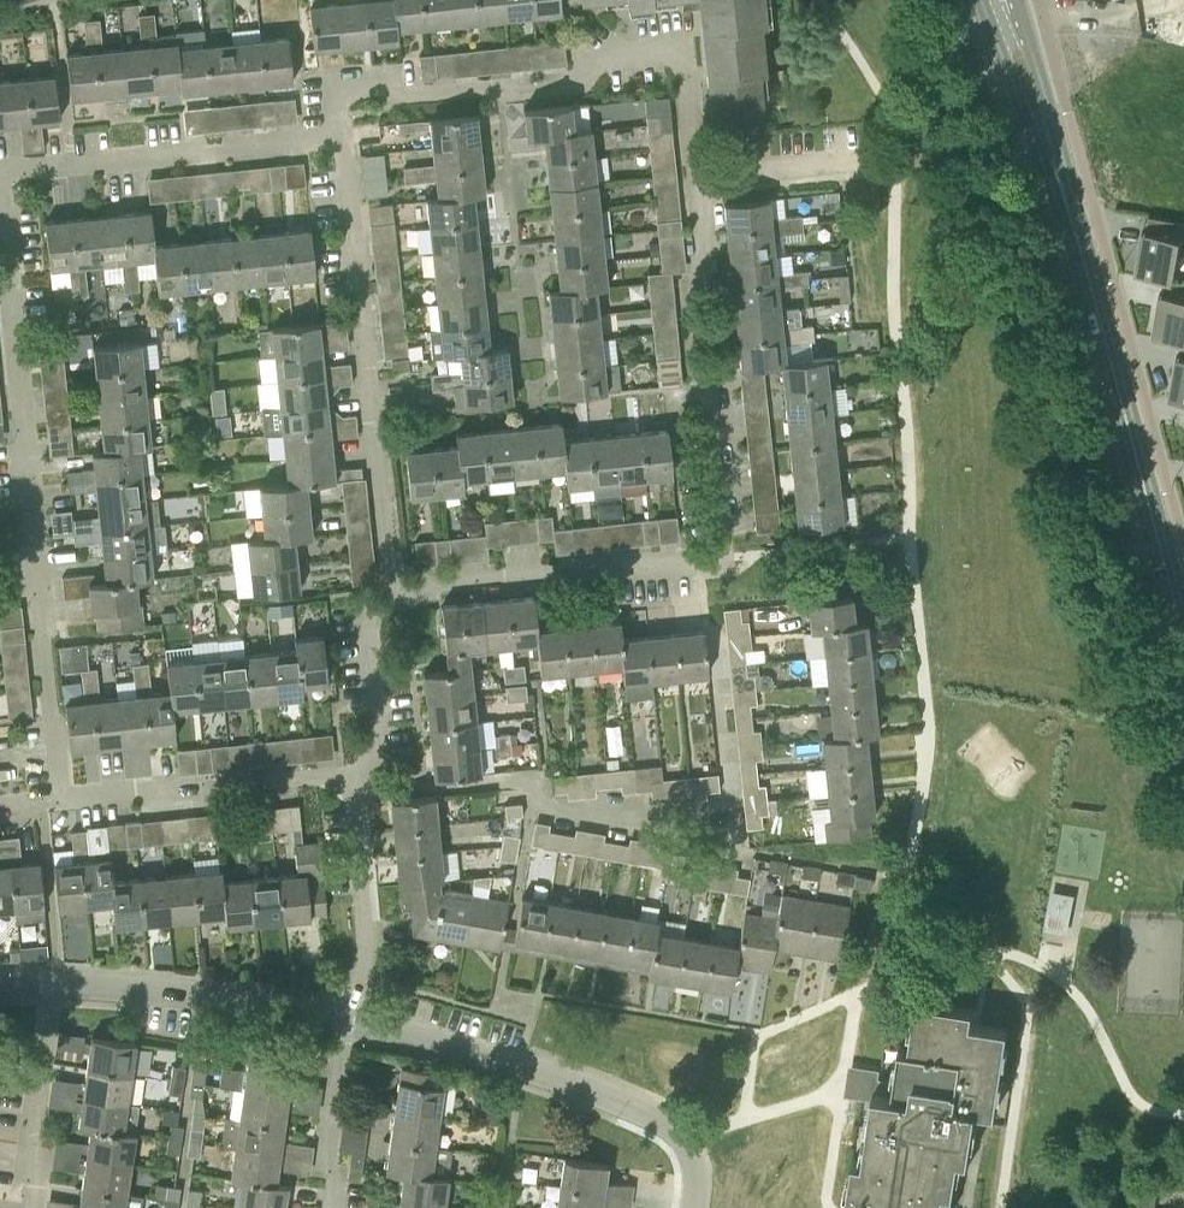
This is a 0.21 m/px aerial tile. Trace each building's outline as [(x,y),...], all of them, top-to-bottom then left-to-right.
[(342,47),(338,1),(318,3),(318,0),(309,0),(314,50),(342,47)] [(369,44),(365,0),(351,0),(338,1),(342,47),(369,44)] [(397,29),(392,0),(365,0),(369,44),(398,41),(397,29)] [(424,26),(421,0),(392,0),(397,29),(424,26)] [(452,23),(449,0),(421,0),(424,26),(452,23)] [(479,21),(477,0),(449,0),(452,23),(479,21)] [(507,18),(505,0),(477,0),(479,21),(507,18)] [(534,15),(532,0),(505,0),(507,18),(534,15)] [(534,15),(561,12),(560,0),(532,0),(534,15)] [(707,18),(711,51),(713,74),(707,75),(711,123),(742,120),(743,123),(754,122),(754,118),(762,118),(759,83),(757,72),(764,71),(762,45),(756,46),(754,25),(765,24),(763,12),(762,0),(706,0),(707,18)] [(139,27),(155,26),(154,13),(138,15),(139,27)] [(22,14),(3,19),(5,27),(7,35),(26,30),(22,14)] [(85,33),(100,31),(99,19),(83,21),(85,33)] [(154,89),(181,87),(178,47),(177,41),(157,44),(155,26),(139,27),(141,39),(148,38),(154,89)] [(100,95),(126,92),(121,47),(102,49),(100,31),(85,33),(86,45),(95,44),(100,95)] [(292,81),(291,71),(288,36),(262,39),(267,84),(292,81)] [(126,92),(154,89),(148,38),(141,39),(141,44),(121,47),(126,92)] [(236,87),(267,84),(262,39),(232,42),(236,87)] [(210,90),(236,87),(232,42),(205,45),(210,90)] [(529,56),(545,55),(543,43),(528,44),(529,56)] [(71,98),(100,95),(95,44),(86,45),(86,51),(66,53),(71,98)] [(181,93),(210,90),(205,45),(178,47),(181,87),(181,93)] [(475,62),(490,60),(489,48),(473,50),(475,62)] [(420,69),(436,67),(434,54),(419,56),(420,69)] [(530,68),(546,67),(545,55),(529,56),(530,68)] [(476,74),(491,72),(490,60),(475,62),(476,74)] [(421,80),(437,78),(436,67),(420,69),(421,80)] [(59,120),(55,75),(28,77),(35,150),(44,149),(41,122),(59,120)] [(35,150),(28,77),(0,80),(0,86),(4,126),(21,124),(23,152),(35,150)] [(260,113),(275,112),(274,100),(258,101),(260,113)] [(205,119),(220,118),(219,105),(204,107),(205,119)] [(560,131),(574,130),(572,105),(524,110),(527,138),(545,136),(561,134),(560,131)] [(261,125),(276,124),(275,112),(260,113),(261,125)] [(431,147),(480,142),(477,114),(399,123),(400,131),(429,128),(431,147)] [(660,131),(672,130),(670,114),(658,116),(660,131)] [(648,132),(660,131),(658,116),(647,117),(648,132)] [(206,131),(221,129),(220,118),(205,119),(206,131)] [(547,161),(594,156),(592,128),(574,130),(560,131),(561,134),(545,136),(547,161)] [(404,175),(482,167),(480,142),(431,147),(433,164),(403,167),(404,175)] [(364,151),(366,192),(389,191),(387,150),(364,151)] [(550,186),(597,182),(594,156),(547,161),(550,186)] [(270,178),(285,176),(284,164),(269,166),(270,178)] [(665,183),(677,182),(675,166),(664,167),(665,183)] [(458,197),(474,195),(485,194),(482,167),(404,175),(405,183),(434,180),(436,198),(457,195),(458,197)] [(653,184),(665,183),(664,167),(652,168),(653,184)] [(218,183),(234,181),(232,169),(217,171),(218,183)] [(167,188),(182,187),(181,175),(165,176),(167,188)] [(271,190),(287,188),(285,176),(270,178),(271,190)] [(220,195),(235,193),(234,181),(218,183),(220,195)] [(553,212),(600,208),(597,182),(550,186),(553,212)] [(168,200),(183,199),(182,187),(167,188),(168,200)] [(428,225),(476,220),(474,195),(458,197),(457,195),(436,198),(426,199),(428,225)] [(778,217),(771,217),(769,198),(724,203),(727,232),(778,226),(778,218),(778,217)] [(555,238),(602,233),(600,208),(553,212),(555,238)] [(154,259),(154,245),(150,211),(125,214),(131,267),(137,266),(137,260),(154,259)] [(121,262),(122,280),(138,278),(137,266),(131,267),(125,214),(99,216),(104,264),(121,262)] [(1174,280),(1180,248),(1183,248),(1183,221),(1151,215),(1148,230),(1145,230),(1137,273),(1167,278),(1174,280)] [(85,266),(104,264),(99,216),(73,219),(79,273),(85,272),(85,266)] [(789,217),(791,232),(803,231),(801,216),(789,217)] [(729,258),(775,253),(773,236),(780,235),(779,233),(791,232),(789,217),(778,218),(778,226),(727,232),(729,258)] [(670,234),(682,233),(681,218),(669,219),(670,234)] [(69,267),(71,285),(86,283),(85,272),(79,273),(73,219),(45,222),(50,269),(69,267)] [(658,236),(670,234),(669,219),(657,220),(658,236)] [(431,251),(479,246),(476,220),(428,225),(431,251)] [(384,238),(396,237),(394,222),(382,223),(384,238)] [(372,239),(384,238),(382,223),(370,224),(372,239)] [(288,280),(315,277),(310,229),(283,232),(288,280)] [(263,282),(288,280),(283,232),(258,235),(263,282)] [(558,264),(605,259),(602,233),(555,238),(558,264)] [(237,285),(263,282),(258,235),(232,237),(237,285)] [(211,288),(237,285),(232,237),(206,240),(211,288)] [(186,290),(211,288),(206,240),(181,243),(186,290)] [(158,293),(186,290),(181,243),(154,245),(154,259),(158,293)] [(434,277),(481,272),(479,246),(431,251),(434,277)] [(784,281),(783,273),(783,271),(777,272),(775,253),(729,258),(732,286),(784,281)] [(560,289),(596,288),(608,287),(605,259),(558,264),(560,289)] [(795,272),(796,287),(809,286),(807,270),(795,272)] [(437,304),(484,299),(481,272),(434,277),(437,304)] [(661,288),(673,287),(671,272),(659,273),(661,288)] [(735,313),(780,309),(779,290),(785,290),(785,288),(796,287),(795,272),(783,273),(784,281),(732,286),(735,313)] [(377,283),(400,281),(400,273),(376,276),(377,283)] [(649,289),(661,288),(659,273),(647,274),(649,289)] [(123,282),(124,292),(132,291),(139,291),(138,278),(122,280),(123,282)] [(1174,280),(1167,278),(1165,293),(1162,292),(1154,335),(1183,341),(1183,281),(1174,280)] [(377,291),(401,288),(400,281),(377,283),(377,291)] [(71,285),(72,297),(88,296),(86,283),(71,285)] [(551,318),(598,313),(596,288),(560,289),(548,291),(551,318)] [(439,329),(487,324),(484,299),(437,304),(439,329)] [(789,335),(789,327),(789,326),(782,327),(780,309),(735,313),(738,340),(789,335)] [(554,344),(601,340),(598,313),(551,318),(554,344)] [(274,356),(321,351),(320,335),(347,332),(346,321),(271,329),(274,356)] [(666,340),(678,339),(676,323),(664,324),(666,340)] [(459,355),(489,349),(487,324),(439,329),(442,357),(459,355)] [(654,341),(666,340),(664,324),(652,326),(654,341)] [(395,341),(407,340),(405,325),(393,326),(395,341)] [(800,326),(802,342),(814,341),(813,325),(800,326)] [(383,343),(395,341),(393,326),(381,327),(383,343)] [(781,365),(786,363),(784,345),(791,344),(791,343),(802,342),(800,326),(789,327),(789,335),(738,340),(741,369),(781,365)] [(556,370),(604,365),(601,340),(554,344),(556,370)] [(1183,341),(1181,356),(1178,355),(1171,398),(1183,400),(1183,341)] [(95,373),(143,368),(140,342),(93,347),(95,373)] [(456,380),(510,374),(507,347),(489,349),(459,355),(461,371),(444,373),(445,389),(457,387),(456,380)] [(276,381),(351,373),(350,364),(323,366),(321,351),(274,356),(276,381)] [(392,371),(409,369),(408,357),(391,359),(392,371)] [(784,392),(829,387),(826,359),(786,363),(781,365),(784,392)] [(559,396),(621,390),(618,363),(604,365),(556,370),(559,396)] [(98,400),(146,395),(143,368),(95,373),(98,400)] [(54,386),(66,385),(65,369),(53,370),(54,386)] [(42,387),(54,386),(53,370),(41,372),(42,387)] [(279,408),(327,403),(325,387),(352,384),(351,373),(276,381),(279,408)] [(445,389),(444,373),(431,374),(432,390),(445,389)] [(465,406),(513,401),(510,374),(456,380),(457,387),(463,387),(465,406)] [(658,386),(682,384),(681,375),(658,378),(658,386)] [(755,403),(767,401),(765,386),(753,387),(755,403)] [(210,389),(212,414),(226,413),(223,387),(210,389)] [(743,404),(755,403),(753,387),(741,388),(743,404)] [(787,419),(832,414),(829,387),(784,392),(787,419)] [(101,426),(149,421),(146,395),(98,400),(101,426)] [(356,424),(355,415),(328,418),(327,403),(279,408),(281,432),(356,424)] [(790,447),(835,442),(832,414),(787,419),(790,447)] [(58,422),(60,438),(72,436),(70,421),(58,422)] [(103,451),(140,449),(151,448),(149,421),(101,426),(103,451)] [(48,439),(60,438),(58,422),(46,423),(48,439)] [(540,473),(565,470),(563,439),(561,422),(536,424),(540,473)] [(284,459),(332,454),(330,438),(357,436),(356,424),(281,432),(284,459)] [(514,476),(540,473),(536,424),(509,427),(514,476)] [(488,479),(514,476),(509,427),(483,430),(488,479)] [(646,479),(672,476),(667,428),(641,431),(646,479)] [(463,481),(488,479),(483,430),(456,433),(457,445),(463,481)] [(619,481),(646,479),(641,431),(614,434),(619,481)] [(594,484),(619,481),(614,434),(589,437),(594,484)] [(567,487),(594,484),(589,437),(563,439),(565,470),(567,487)] [(760,457),(772,456),(771,441),(759,442),(760,457)] [(749,458),(760,457),(759,442),(747,443),(749,458)] [(792,473),(838,468),(835,442),(790,447),(792,473)] [(464,492),(463,481),(457,445),(432,447),(437,495),(464,492)] [(411,498),(437,495),(432,447),(406,450),(411,498)] [(71,482),(143,474),(140,449),(103,451),(91,453),(93,469),(70,471),(71,482)] [(362,478),(361,475),(361,467),(333,470),(332,454),(284,459),(287,484),(306,484),(362,478)] [(795,501),(840,497),(838,468),(792,473),(795,501)] [(98,506),(146,501),(143,474),(71,482),(73,492),(96,489),(98,506)] [(261,515),(309,510),(306,484),(287,484),(258,487),(261,515)] [(766,512),(778,511),(776,495),(765,496),(766,512)] [(356,512),(368,511),(367,496),(355,497),(356,512)] [(754,513),(766,512),(765,496),(753,498),(754,513)] [(344,513),(356,512),(355,497),(343,498),(344,513)] [(840,497),(795,501),(798,529),(843,524),(840,497)] [(77,532),(148,525),(146,501),(98,506),(100,521),(76,523),(77,532)] [(263,539),(294,539),(312,537),(309,510),(261,515),(263,539)] [(537,528),(552,526),(551,514),(536,516),(537,528)] [(643,532),(659,530),(658,518),(642,520),(643,532)] [(485,533),(501,532),(499,520),(484,521),(485,533)] [(592,537),(607,535),(606,524),(590,525),(592,537)] [(103,557),(151,552),(148,525),(77,532),(79,543),(102,541),(103,557)] [(538,540),(554,538),(552,526),(537,528),(538,540)] [(645,544),(660,542),(659,530),(643,532),(645,544)] [(487,545),(502,543),(501,532),(485,533),(487,545)] [(593,549),(608,547),(607,535),(592,537),(593,549)] [(435,551),(450,549),(449,537),(434,539),(435,551)] [(250,569),(296,564),(294,539),(263,539),(247,541),(250,569)] [(362,564),(374,563),(372,547),(360,548),(362,564)] [(350,565),(362,564),(360,548),(348,550),(350,565)] [(436,563),(451,561),(450,549),(435,551),(436,563)] [(63,589),(136,582),(154,579),(151,552),(103,557),(105,572),(62,577),(63,589)] [(250,569),(252,595),(299,590),(296,564),(250,569)] [(98,630),(144,625),(142,604),(139,604),(136,582),(63,589),(64,598),(90,595),(92,611),(96,611),(98,630)] [(537,644),(537,631),(533,596),(506,599),(511,646),(537,644)] [(838,625),(853,624),(851,597),(808,602),(811,631),(821,630),(839,628),(838,625)] [(486,649),(511,646),(506,599),(481,601),(484,634),(486,649)] [(444,638),(484,634),(481,601),(441,606),(444,638)] [(725,623),(741,621),(740,608),(723,610),(725,623)] [(597,669),(622,666),(621,656),(624,655),(622,639),(620,622),(592,625),(597,669)] [(824,654),(868,650),(865,623),(853,624),(838,625),(839,628),(821,630),(824,654)] [(13,642),(25,641),(23,625),(11,627),(13,642)] [(570,672),(597,669),(592,625),(565,628),(570,672)] [(11,627),(0,628),(0,636),(1,643),(13,642),(11,627)] [(540,675),(570,672),(565,628),(537,631),(537,644),(540,675)] [(679,677),(708,674),(704,631),(675,634),(679,677)] [(300,666),(302,685),(327,683),(322,634),(294,637),(295,649),(296,667),(300,666)] [(448,670),(470,668),(468,651),(486,649),(484,634),(444,638),(448,670)] [(653,679),(679,677),(675,634),(648,636),(653,679)] [(623,683),(653,679),(648,636),(622,639),(624,655),(621,656),(622,666),(623,683)] [(81,670),(88,669),(85,645),(69,647),(72,671),(81,670)] [(303,697),(302,685),(300,666),(296,667),(295,649),(271,652),(276,699),(303,697)] [(729,665),(746,663),(744,650),(728,652),(729,665)] [(827,683),(871,679),(868,650),(824,654),(827,683)] [(250,702),(276,699),(271,652),(246,654),(250,702)] [(224,705),(250,702),(246,654),(219,657),(224,705)] [(199,707),(224,705),(219,657),(194,660),(199,707)] [(172,710),(199,707),(194,660),(166,663),(169,691),(171,691),(172,710)] [(141,664),(133,665),(134,679),(150,677),(149,663),(141,664)] [(731,677),(747,676),(746,663),(729,665),(731,677)] [(515,680),(525,680),(524,665),(514,666),(515,680)] [(505,681),(515,680),(514,666),(503,666),(505,681)] [(88,669),(81,670),(82,684),(98,682),(96,668),(88,669)] [(426,700),(473,695),(470,668),(448,670),(423,673),(426,700)] [(152,693),(150,677),(134,679),(135,689),(142,688),(149,741),(175,738),(172,710),(171,691),(169,691),(152,693)] [(830,710),(873,706),(871,679),(827,683),(830,710)] [(18,697),(30,695),(29,680),(17,681),(18,697)] [(6,698),(18,697),(17,681),(5,682),(6,698)] [(100,698),(98,682),(82,684),(83,695),(84,694),(91,694),(96,747),(123,744),(117,697),(100,698)] [(517,700),(527,699),(526,684),(516,685),(517,700)] [(507,701),(517,700),(516,685),(505,686),(507,701)] [(123,744),(149,741),(142,688),(135,689),(136,695),(117,697),(123,744)] [(70,750),(96,747),(91,694),(84,694),(85,701),(65,703),(70,750)] [(428,726),(476,721),(473,695),(426,700),(428,726)] [(735,719),(751,718),(750,705),(734,706),(735,719)] [(832,738),(865,736),(876,735),(873,706),(830,710),(832,738)] [(736,732),(752,731),(751,718),(735,719),(736,732)] [(431,752),(479,747),(476,721),(428,726),(431,752)] [(495,745),(510,744),(510,733),(495,735),(495,745)] [(299,749),(314,748),(313,736),(298,737),(299,749)] [(824,767),(868,763),(865,736),(832,738),(821,739),(824,767)] [(248,754),(263,753),(262,741),(246,743),(248,754)] [(496,755),(511,754),(510,744),(495,745),(496,755)] [(196,760),(211,758),(210,746),(195,748),(196,760)] [(434,778),(481,773),(479,747),(431,752),(434,778)] [(300,761),(316,759),(314,748),(299,749),(300,761)] [(249,766),(264,765),(263,753),(248,754),(249,766)] [(197,772),(212,770),(211,758),(196,760),(197,772)] [(741,774),(757,772),(755,760),(739,761),(741,774)] [(827,793),(870,789),(868,763),(824,767),(827,793)] [(608,787),(621,786),(619,769),(606,770),(608,787)] [(596,788),(608,787),(606,770),(594,772),(596,788)] [(742,787),(758,785),(757,772),(741,774),(742,787)] [(706,791),(720,790),(718,773),(704,775),(706,791)] [(553,793),(566,791),(565,775),(551,776),(553,793)] [(664,796),(677,795),(675,778),(662,779),(664,796)] [(651,797),(664,796),(662,779),(650,780),(651,797)] [(830,821),(825,821),(826,840),(869,835),(868,819),(873,819),(870,789),(827,793),(830,821)] [(394,829),(437,825),(434,796),(391,800),(394,829)] [(506,817),(523,815),(521,803),(505,805),(506,817)] [(237,823),(252,822),(251,810),(235,811),(237,823)] [(747,829),(762,827),(761,815),(745,816),(747,829)] [(181,829),(197,827),(196,816),(180,817),(181,829)] [(293,830),(302,829),(300,817),(291,818),(293,830)] [(127,834),(142,833),(141,821),(126,823),(127,834)] [(238,835),(253,834),(252,822),(237,823),(238,835)] [(397,857),(439,853),(437,825),(394,829),(397,857)] [(183,841),(198,839),(197,827),(181,829),(183,841)] [(72,842),(87,841),(86,829),(71,830),(72,842)] [(546,848),(559,850),(562,833),(549,831),(546,848)] [(128,846),(144,845),(142,833),(127,834),(128,846)] [(501,846),(518,849),(520,836),(504,833),(501,846)] [(559,850),(572,852),(574,835),(562,833),(559,850)] [(16,909),(43,906),(39,861),(21,863),(18,836),(9,837),(16,909)] [(16,909),(9,837),(0,838),(0,911),(16,909)] [(600,857),(613,859),(616,842),(603,840),(600,857)] [(114,892),(113,881),(110,858),(89,860),(87,841),(72,842),(73,854),(81,853),(85,905),(113,902),(111,893),(114,892)] [(277,876),(282,921),(310,918),(310,913),(326,912),(319,842),(294,845),(297,874),(277,876)] [(613,859),(626,861),(628,845),(616,842),(613,859)] [(499,858),(515,861),(518,849),(501,846),(499,858)] [(655,866),(667,868),(670,852),(658,850),(655,866)] [(58,908),(85,905),(81,853),(73,854),(74,861),(54,863),(58,908)] [(440,880),(442,880),(439,853),(397,857),(399,884),(440,880)] [(768,870),(785,873),(787,864),(770,860),(768,870)] [(679,883),(692,885),(695,869),(682,866),(679,883)] [(801,876),(819,880),(820,869),(803,866),(801,876)] [(692,885),(705,887),(707,871),(695,869),(692,885)] [(199,917),(225,914),(223,882),(221,870),(194,873),(199,917)] [(170,920),(199,917),(194,873),(165,876),(170,920)] [(855,876),(838,873),(836,883),(853,886),(855,876)] [(473,884),(489,887),(491,875),(474,877),(473,884)] [(143,923),(170,920),(165,876),(139,878),(143,923)] [(255,924),(282,921),(277,876),(250,879),(255,924)] [(734,892),(747,895),(750,878),(737,876),(734,892)] [(872,877),(855,876),(853,886),(870,889),(872,877)] [(115,926),(143,923),(139,878),(113,881),(114,892),(111,893),(113,902),(115,926)] [(226,926),(255,924),(250,879),(223,882),(225,914),(226,926)] [(415,934),(463,942),(470,897),(441,892),(440,880),(399,884),(402,909),(412,908),(415,934)] [(1047,927),(1070,931),(1077,890),(1053,886),(1047,927)] [(463,942),(500,949),(509,900),(471,894),(470,897),(463,942)] [(794,943),(808,945),(816,900),(782,894),(778,917),(776,929),(778,930),(774,948),(793,951),(794,943)] [(514,939),(541,944),(548,901),(521,896),(514,939)] [(816,900),(808,945),(806,954),(826,957),(827,948),(842,951),(850,906),(816,900)] [(541,944),(568,948),(576,906),(548,901),(541,944)] [(568,948),(595,953),(602,910),(576,906),(568,948)] [(595,953),(622,958),(630,915),(602,910),(595,953)] [(772,963),(774,948),(778,930),(776,929),(778,917),(744,911),(738,946),(735,965),(755,969),(756,960),(772,963)] [(622,958),(650,963),(652,951),(653,951),(657,932),(659,920),(630,915),(622,958)] [(648,974),(676,979),(684,936),(657,932),(653,951),(652,951),(650,963),(648,974)] [(676,979),(705,984),(713,942),(684,936),(676,979)] [(713,942),(705,984),(731,989),(735,965),(738,946),(713,942)] [(959,1156),(968,1158),(976,1110),(995,1113),(1008,1028),(970,1023),(973,1008),(916,1000),(909,1048),(899,1046),(893,1085),(875,1082),(877,1071),(852,1068),(848,1092),(872,1096),(862,1159),(853,1158),(845,1207),(941,1207),(944,1189),(954,1190),(959,1156)] [(59,1043),(85,1045),(86,1030),(60,1028),(59,1043)] [(87,1068),(130,1074),(135,1043),(91,1037),(87,1068)] [(243,1091),(287,1097),(292,1064),(248,1058),(243,1091)] [(221,1081),(242,1085),(246,1065),(225,1060),(221,1081)] [(170,1079),(183,1081),(185,1067),(172,1065),(170,1079)] [(83,1096),(126,1102),(130,1074),(87,1068),(83,1096)] [(191,1082),(203,1084),(205,1070),(193,1068),(191,1082)] [(50,1101),(76,1105),(81,1078),(55,1073),(50,1101)] [(169,1093),(181,1094),(183,1081),(170,1079),(169,1093)] [(394,1110),(437,1116),(442,1087),(398,1081),(394,1110)] [(189,1095),(201,1097),(203,1084),(191,1082),(189,1095)] [(239,1119),(283,1126),(287,1097),(243,1091),(239,1119)] [(357,1106),(370,1108),(372,1094),(359,1092),(357,1106)] [(133,1132),(122,1131),(126,1102),(83,1096),(78,1128),(90,1129),(90,1130),(133,1137),(133,1132)] [(355,1120),(368,1122),(370,1108),(357,1106),(355,1120)] [(389,1141),(433,1147),(437,1116),(394,1110),(389,1141)] [(235,1149),(279,1155),(283,1126),(239,1119),(235,1149)] [(168,1138),(180,1140),(182,1126),(170,1124),(168,1138)] [(189,1141),(201,1143),(203,1129),(190,1128),(189,1141)] [(86,1158),(129,1164),(133,1137),(90,1130),(86,1158)] [(56,1136),(55,1165),(81,1166),(82,1137),(56,1136)] [(166,1151),(178,1153),(180,1140),(168,1138),(166,1151)] [(187,1155),(199,1156),(201,1143),(189,1141),(187,1155)] [(418,1172),(429,1174),(433,1147),(389,1141),(385,1171),(403,1173),(417,1176),(418,1172)] [(257,1179),(275,1182),(279,1155),(235,1149),(231,1179),(242,1181),(257,1183),(257,1179)] [(349,1165),(362,1167),(364,1153),(351,1151),(349,1165)] [(82,1188),(125,1194),(129,1164),(86,1158),(82,1188)] [(560,1187),(631,1197),(633,1185),(604,1181),(607,1164),(564,1158),(560,1187)] [(347,1179),(360,1181),(362,1167),(349,1165),(347,1179)] [(441,1207),(444,1207),(448,1177),(429,1174),(418,1172),(417,1176),(403,1173),(399,1202),(441,1207)] [(287,1184),(275,1182),(257,1179),(257,1183),(242,1181),(238,1207),(283,1207),(287,1184)] [(165,1199),(178,1201),(180,1187),(167,1186),(165,1199)] [(601,1203),(630,1207),(631,1197),(560,1187),(557,1207),(600,1207),(601,1203)] [(125,1194),(82,1188),(79,1207),(123,1207),(125,1194)] [(186,1202),(198,1204),(200,1190),(188,1189),(186,1202)] [(143,1196),(129,1195),(129,1207),(142,1207),(143,1196)] [(178,1201),(165,1199),(164,1207),(177,1207),(178,1201)]
